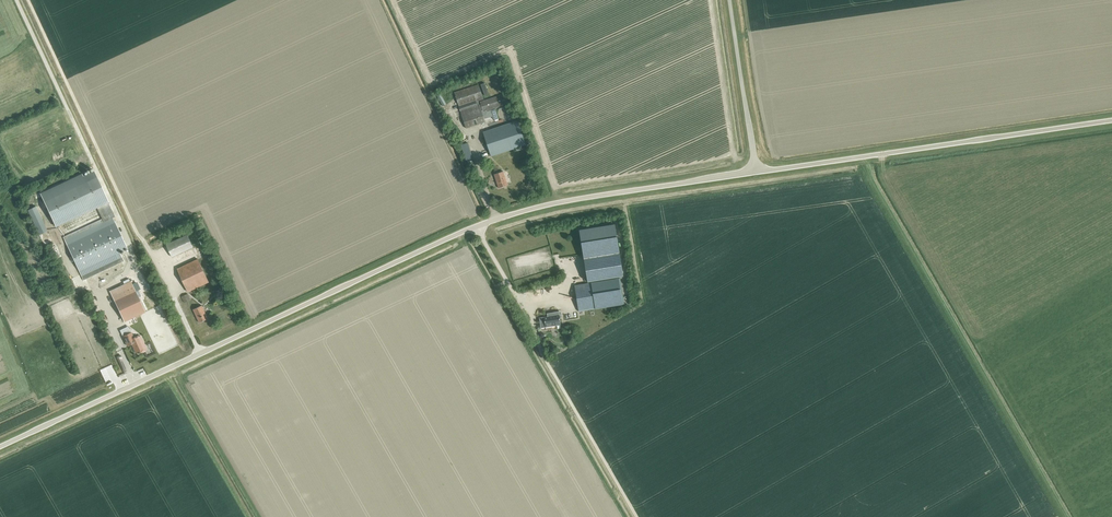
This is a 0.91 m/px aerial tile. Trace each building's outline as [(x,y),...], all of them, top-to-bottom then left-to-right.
[(454,93),(459,107),(483,99),(478,85),(454,93)] [(480,102),(481,105),(479,105),(460,111),(466,129),(498,118),(495,109),(482,113),(481,110),(482,109),(483,112),(508,104),(505,94),(480,102)] [(510,116),(511,114),(510,112),(510,111),(509,109),(508,109),(507,108),(506,108),(505,108),(503,108),(501,109),(501,110),(500,111),(499,114),(500,116),(500,117),(501,118),(503,119),(504,119),(505,119),(507,119),(509,117),(510,117),(510,116)] [(483,132),(491,156),(525,145),(517,121),(483,132)] [(461,145),(466,161),(473,159),(468,143),(461,145)] [(103,222),(113,217),(115,216),(94,171),(89,173),(42,196),(56,226),(96,207),(103,222)] [(494,174),(494,175),(499,188),(498,188),(508,185),(507,185),(503,172),(503,171),(494,174)] [(127,248),(113,217),(103,222),(64,240),(81,276),(120,257),(118,252),(127,248)] [(579,231),(584,262),(588,282),(623,276),(615,225),(579,231)] [(166,245),(172,257),(193,247),(187,235),(166,245)] [(177,269),(188,292),(208,282),(198,259),(177,269)] [(574,285),(579,312),(623,304),(618,278),(574,285)] [(110,291),(124,322),(145,312),(130,281),(110,291)] [(181,296),(184,302),(190,300),(187,294),(181,296)] [(193,310),(199,322),(199,323),(208,319),(208,318),(207,319),(202,306),(193,310)] [(545,327),(546,330),(545,327),(561,325),(561,328),(559,311),(552,313),(552,314),(549,315),(549,317),(544,318),(544,317),(544,318),(540,318),(540,321),(540,322),(540,323),(541,328),(545,327)] [(133,338),(131,332),(123,336),(127,346),(132,344),(135,352),(135,353),(140,351),(141,353),(147,350),(141,338),(139,339),(138,336),(138,335),(133,338)]
